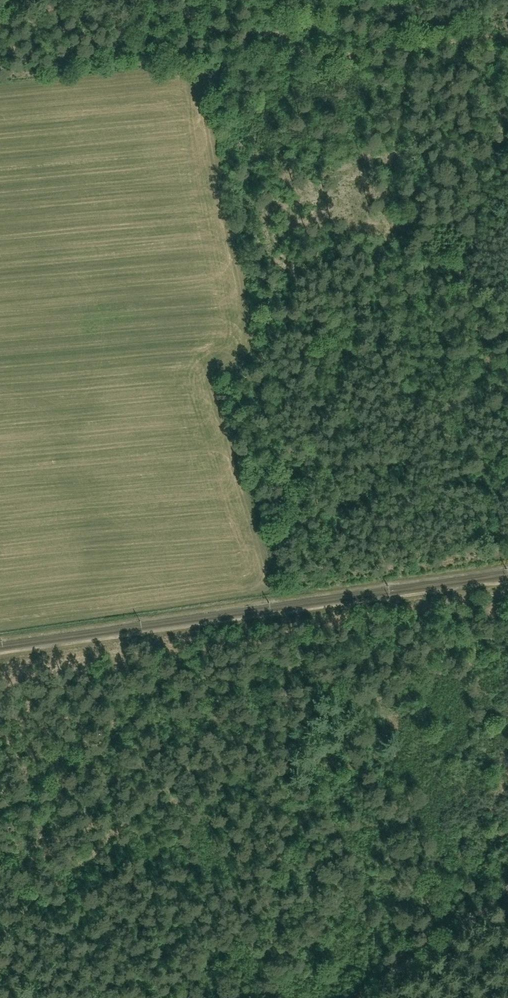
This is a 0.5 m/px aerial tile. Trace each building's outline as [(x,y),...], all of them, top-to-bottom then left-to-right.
[(504,550),(498,553),(500,559),(506,556),(504,550)]
